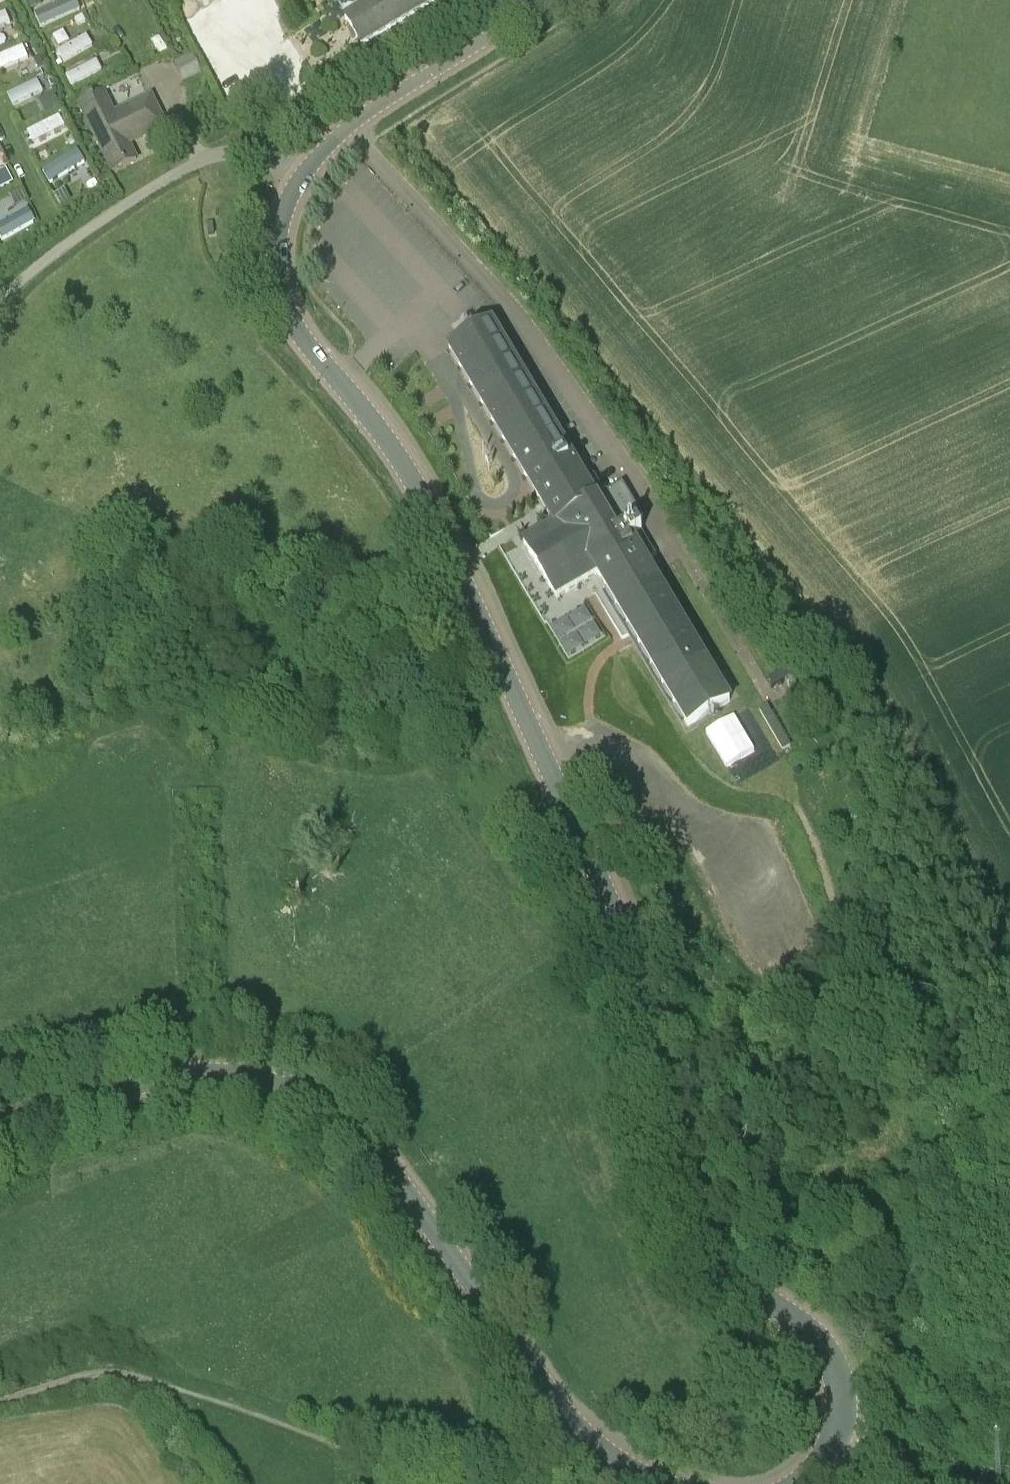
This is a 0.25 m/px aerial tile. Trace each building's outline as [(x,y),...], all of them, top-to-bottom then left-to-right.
[(30,10),(42,5),(40,0),(25,0),(30,10)] [(443,0),(336,0),(347,18),(345,19),(363,48),(443,0)] [(0,15),(0,29),(14,25),(11,12),(0,15)] [(74,21),(78,27),(85,23),(82,17),(74,21)] [(90,34),(60,50),(67,62),(96,46),(90,34)] [(17,45),(24,42),(22,37),(15,40),(17,45)] [(32,58),(26,44),(0,55),(0,67),(2,71),(32,58)] [(39,69),(46,66),(42,57),(35,61),(39,69)] [(100,60),(68,74),(74,86),(106,71),(100,60)] [(37,81),(44,78),(41,72),(34,75),(37,81)] [(151,97),(133,105),(116,114),(105,91),(79,104),(113,172),(133,162),(125,147),(142,139),(139,132),(146,129),(147,132),(164,123),(151,97)] [(29,130),(35,144),(70,128),(64,114),(29,130)] [(69,143),(72,149),(78,147),(74,140),(69,143)] [(69,174),(72,180),(93,168),(81,148),(45,169),(53,183),(69,174)] [(16,182),(10,170),(0,175),(0,190),(16,182)] [(87,187),(91,192),(99,187),(96,182),(87,187)] [(40,223),(32,208),(0,225),(0,234),(4,241),(40,223)] [(623,483),(598,499),(492,323),(449,349),(538,497),(539,496),(544,504),(542,506),(546,512),(549,517),(551,516),(556,524),(524,543),(558,600),(596,578),(691,737),(736,710),(705,660),(706,660),(647,561),(656,556),(636,522),(643,518),(623,483)] [(590,608),(553,630),(571,661),(609,639),(590,608)] [(981,1471),(979,1482),(989,1483),(990,1472),(981,1471)]
